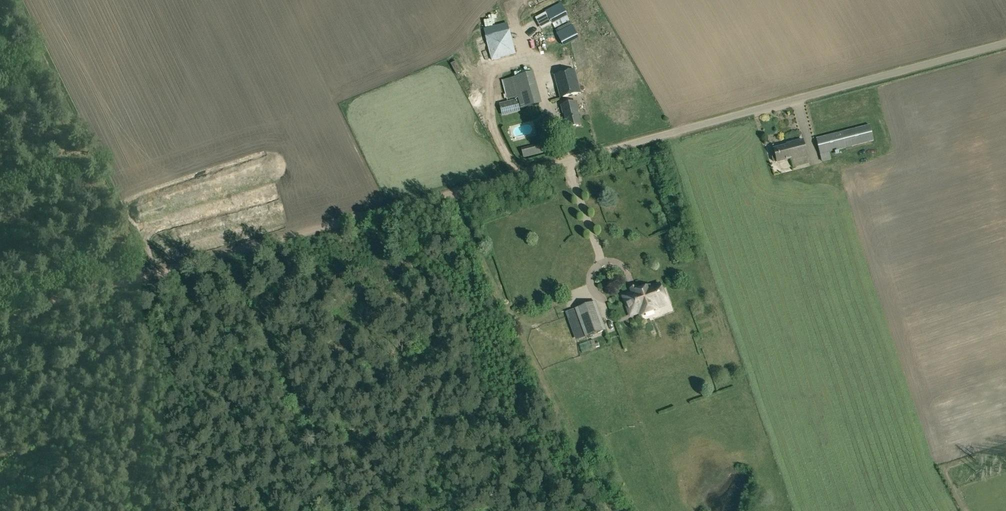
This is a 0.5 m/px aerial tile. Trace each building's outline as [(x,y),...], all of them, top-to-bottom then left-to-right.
[(546,13),(552,25),(567,17),(561,5),(546,13)] [(573,27),(558,35),(564,46),(579,39),(573,27)] [(510,30),(485,37),(491,61),(516,54),(510,30)] [(480,52),(486,51),(481,31),(475,33),(480,52)] [(469,61),(462,61),(463,72),(476,71),(476,66),(469,66),(469,61)] [(440,67),(443,79),(448,78),(445,66),(440,67)] [(576,69),(554,75),(560,99),(582,94),(576,69)] [(518,97),(513,78),(502,81),(507,100),(518,97)] [(501,117),(518,112),(515,100),(498,105),(501,117)] [(564,113),(568,128),(581,125),(578,110),(577,110),(575,104),(562,107),(564,113)] [(874,141),(870,125),(816,138),(822,162),(831,160),(830,152),(874,141)] [(807,157),(803,141),(787,145),(788,146),(775,150),(776,156),(774,157),(773,159),(774,163),(776,164),(778,163),(778,164),(807,157)] [(544,145),(533,147),(535,155),(546,152),(544,145)] [(523,157),(531,154),(528,146),(520,149),(523,157)] [(641,315),(658,309),(656,305),(666,301),(665,298),(666,297),(663,288),(661,289),(660,284),(650,288),(649,286),(632,292),(633,293),(624,297),(630,314),(640,311),(641,314),(640,315),(641,315)] [(606,330),(595,302),(575,310),(586,338),(606,330)]
